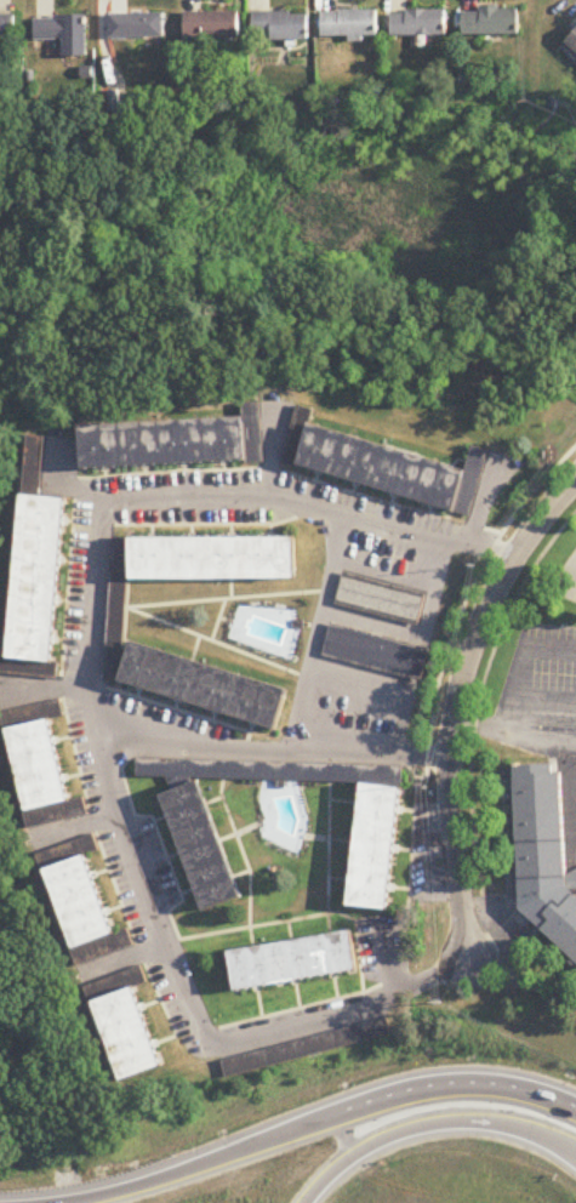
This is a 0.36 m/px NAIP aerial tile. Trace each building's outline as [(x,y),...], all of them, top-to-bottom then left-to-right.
[(463,37),(518,37),(518,9),(478,9),(478,13),(463,13),(463,37)] [(378,13),(322,13),(322,40),(378,40),(378,13)] [(391,38),(446,38),(446,13),(391,13),(391,38)] [(240,14),(185,14),(185,41),(240,41),(240,14)] [(309,42),(309,14),(253,14),(253,42),(309,42)] [(164,16),(110,16),(110,40),(164,40),(164,16)] [(35,41),(63,41),(63,58),(87,58),(87,17),(35,17),(35,41)] [(15,41),(15,18),(0,18),(0,41),(15,41)] [(566,44),(575,53),(575,34),(566,44)] [(85,427),(86,471),(266,464),(263,404),(246,405),(246,422),(85,427)] [(471,513),(485,451),(475,449),(471,468),(312,431),(301,473),(471,513)] [(31,483),(46,483),(46,436),(31,436),(31,483)] [(69,496),(25,492),(10,668),(53,672),(69,496)] [(113,537),(102,678),(273,730),(284,688),(122,635),(127,580),(297,583),(295,537),(113,537)] [(420,620),(426,591),(343,575),(337,604),(420,620)] [(424,677),(430,646),(330,627),(324,658),(424,677)] [(10,728),(29,827),(85,815),(82,799),(69,802),(52,718),(10,728)] [(241,897),(201,781),(209,780),(357,783),(358,765),(138,760),(137,760),(136,780),(164,793),(162,794),(204,911),(241,897)] [(575,959),(575,872),(570,872),(568,776),(555,764),(519,765),(521,908),(575,959)] [(352,906),(392,911),(404,786),(364,782),(352,906)] [(114,934),(89,854),(47,867),(78,964),(133,947),(129,930),(114,934)] [(360,973),(355,932),(233,949),(238,990),(360,973)] [(124,1082),(165,1068),(138,987),(97,1000),(124,1082)]
